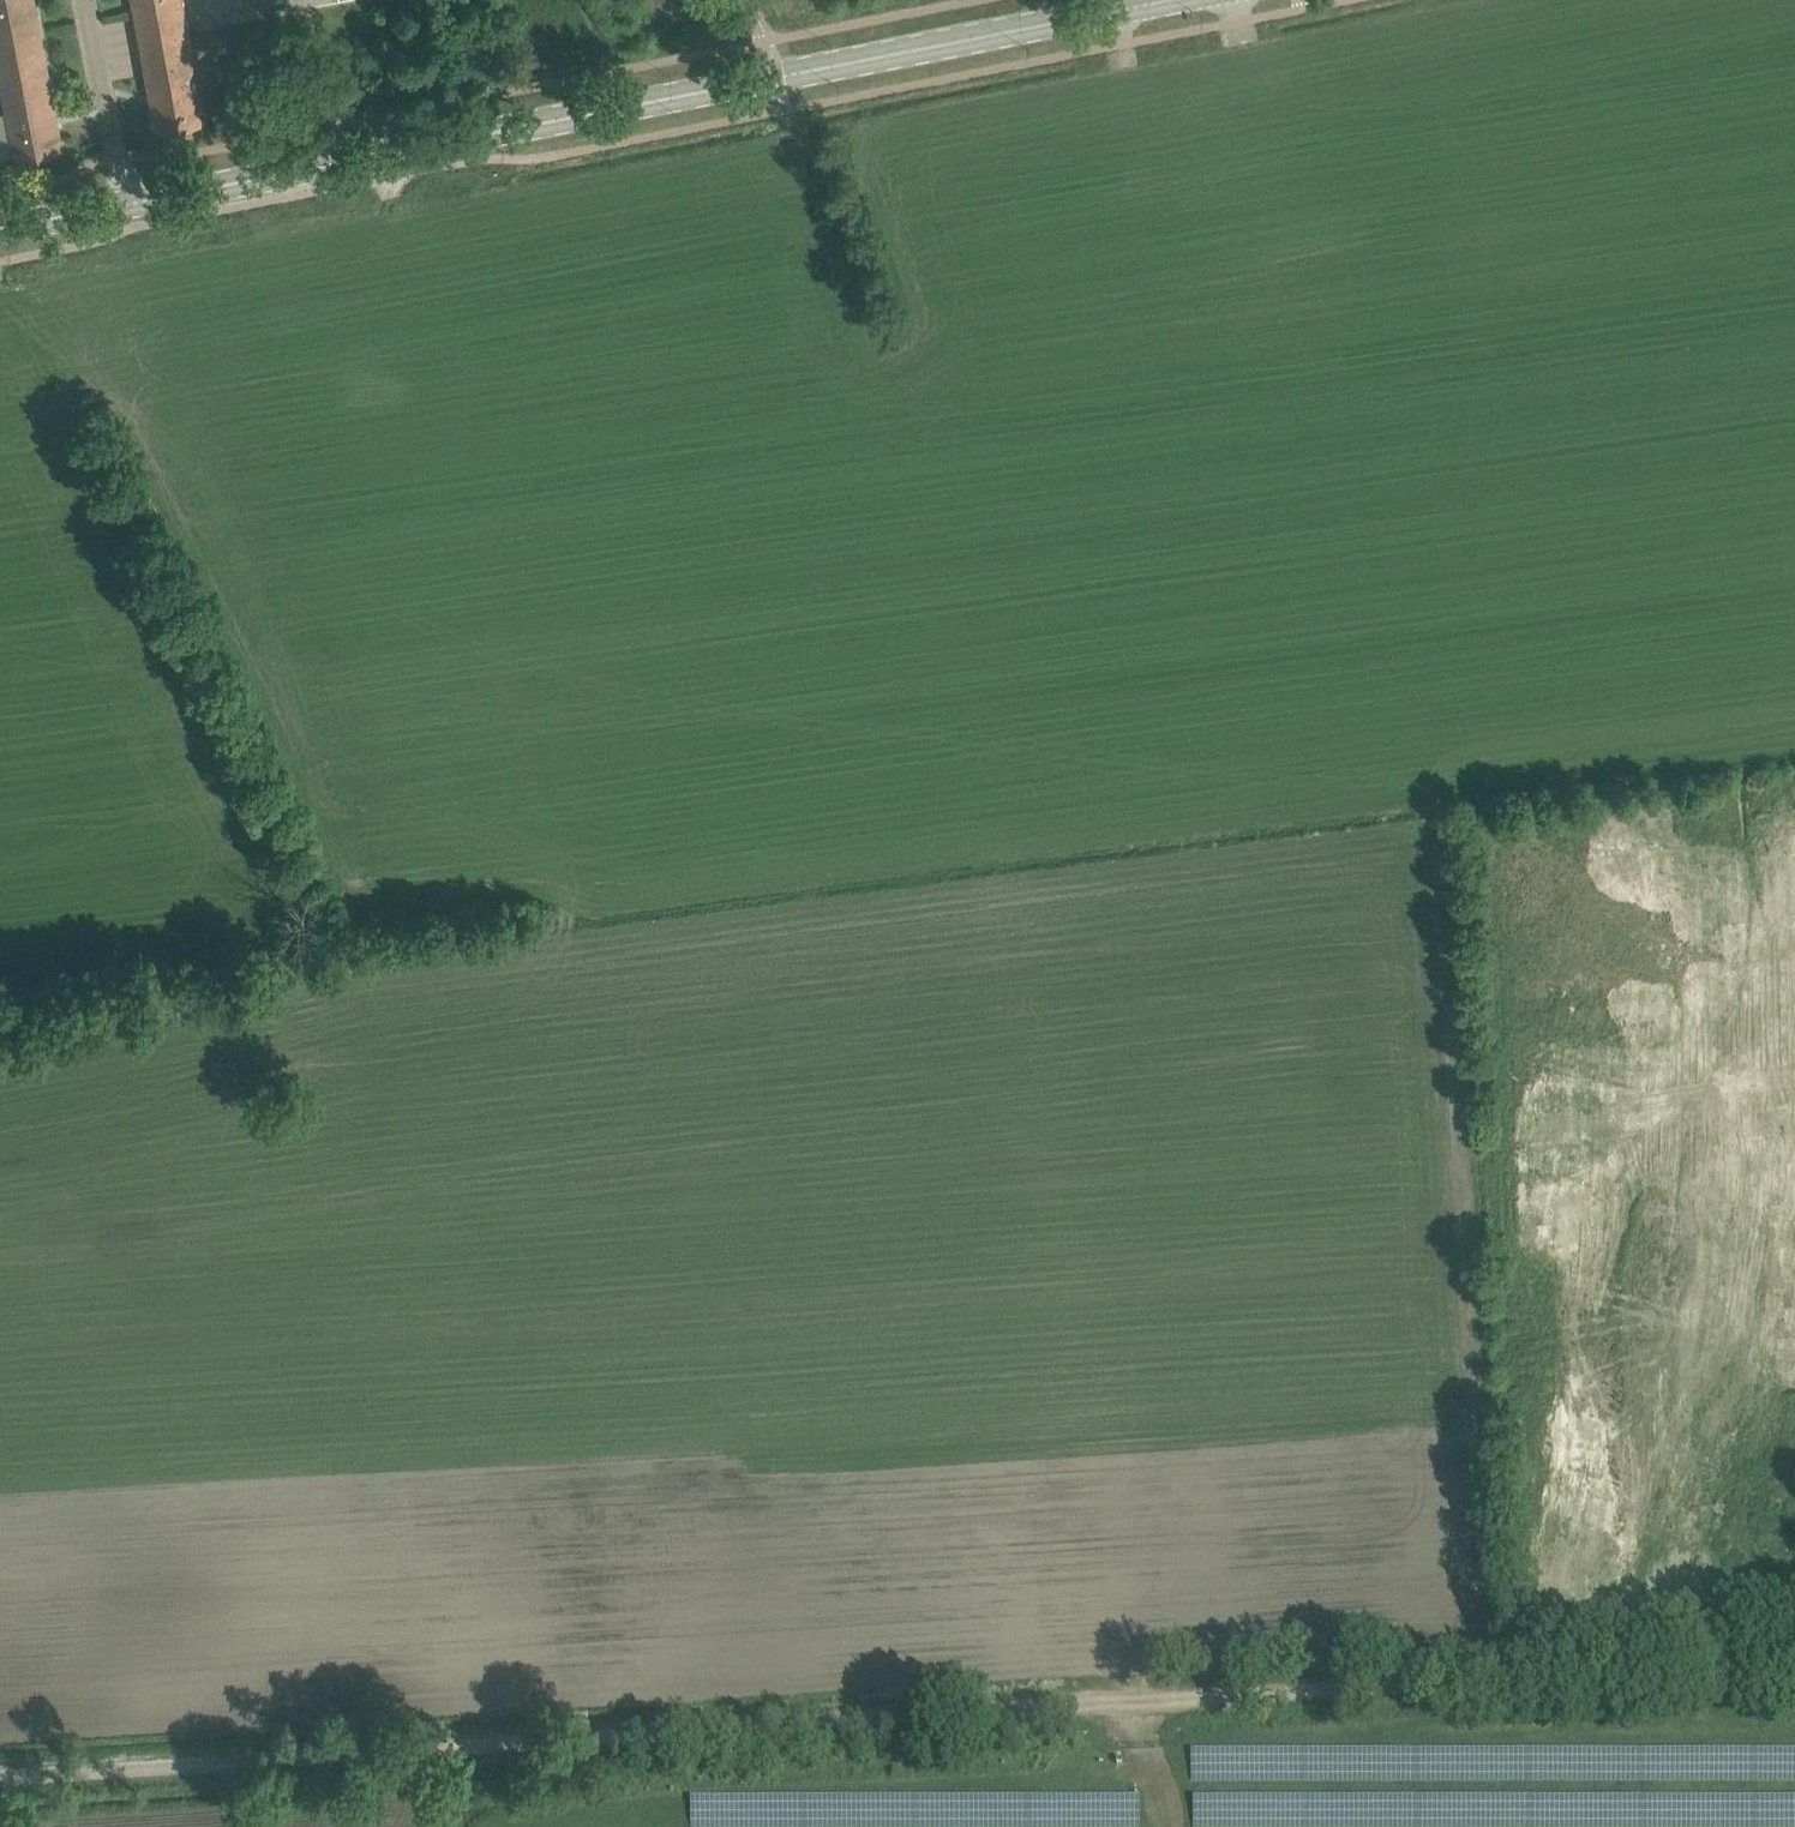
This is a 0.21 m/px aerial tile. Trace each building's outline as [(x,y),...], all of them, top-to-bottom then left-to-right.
[(15,156),(63,148),(35,0),(0,0),(0,80),(15,156)] [(205,120),(183,0),(133,0),(157,130),(205,120)] [(221,66),(209,68),(211,80),(223,78),(221,66)]
